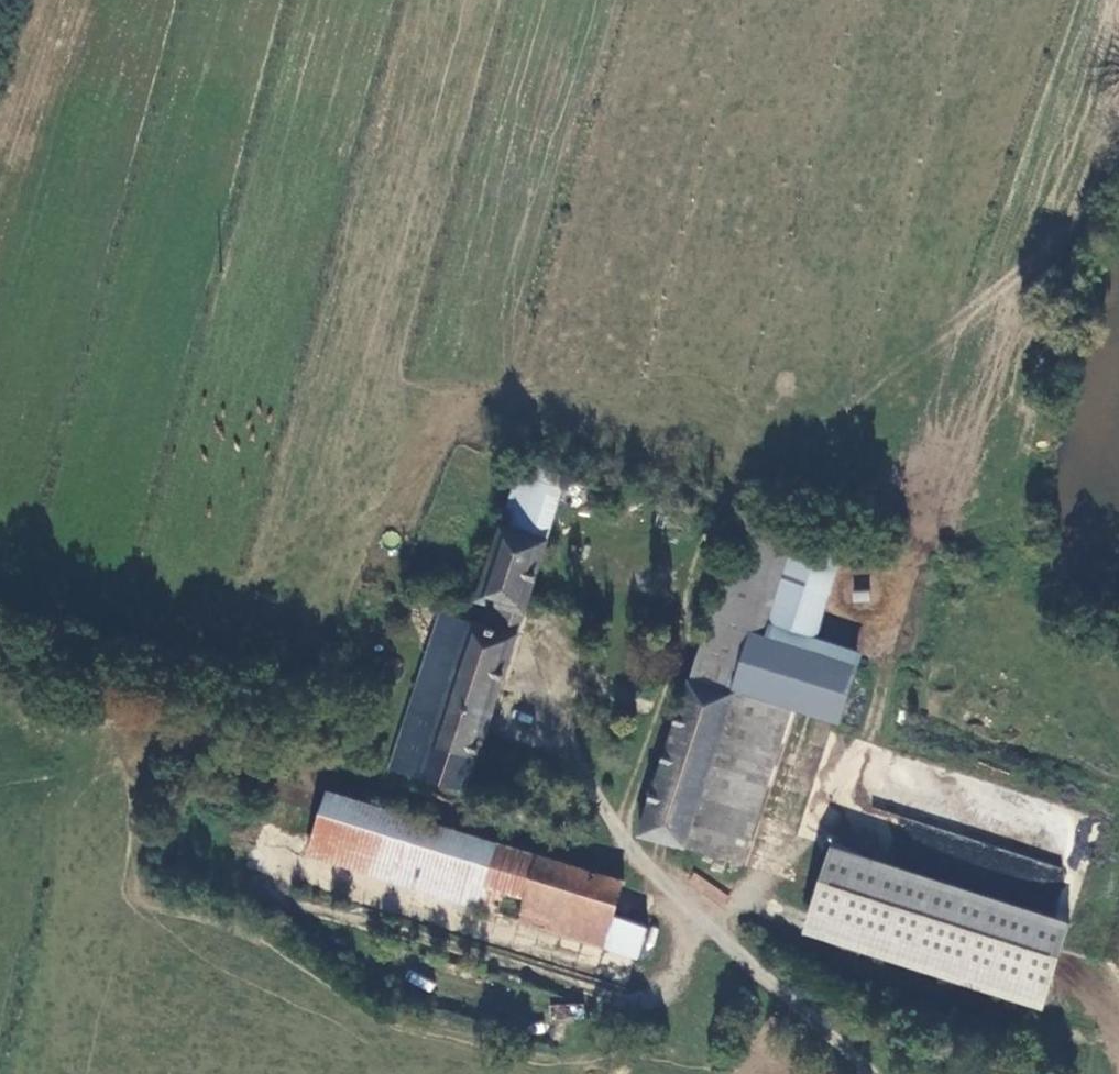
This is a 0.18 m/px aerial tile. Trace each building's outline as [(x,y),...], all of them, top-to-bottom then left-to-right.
[(566,504),(576,478),(531,463),(510,527),(554,542),(566,504)] [(747,675),(694,855),(742,870),(794,713),(841,729),(860,672),(809,656),(843,554),(746,522),(700,660),(747,675)] [(470,794),(554,542),(510,527),(482,612),(468,608),(465,619),(449,614),(398,770),(470,794)] [(694,855),(747,675),(700,660),(642,838),(694,855)] [(627,890),(325,795),(305,857),(607,952),(617,922),(627,890)] [(1071,930),(834,854),(813,918),(1050,995),(1071,930)] [(723,905),(730,893),(692,873),(685,885),(723,905)] [(651,933),(617,922),(607,952),(642,964),(651,933)] [(583,1015),(582,1002),(552,1004),(553,1017),(583,1015)] [(1041,1063),(1029,1073),(1050,1073),(1051,1073),(1041,1063)]
